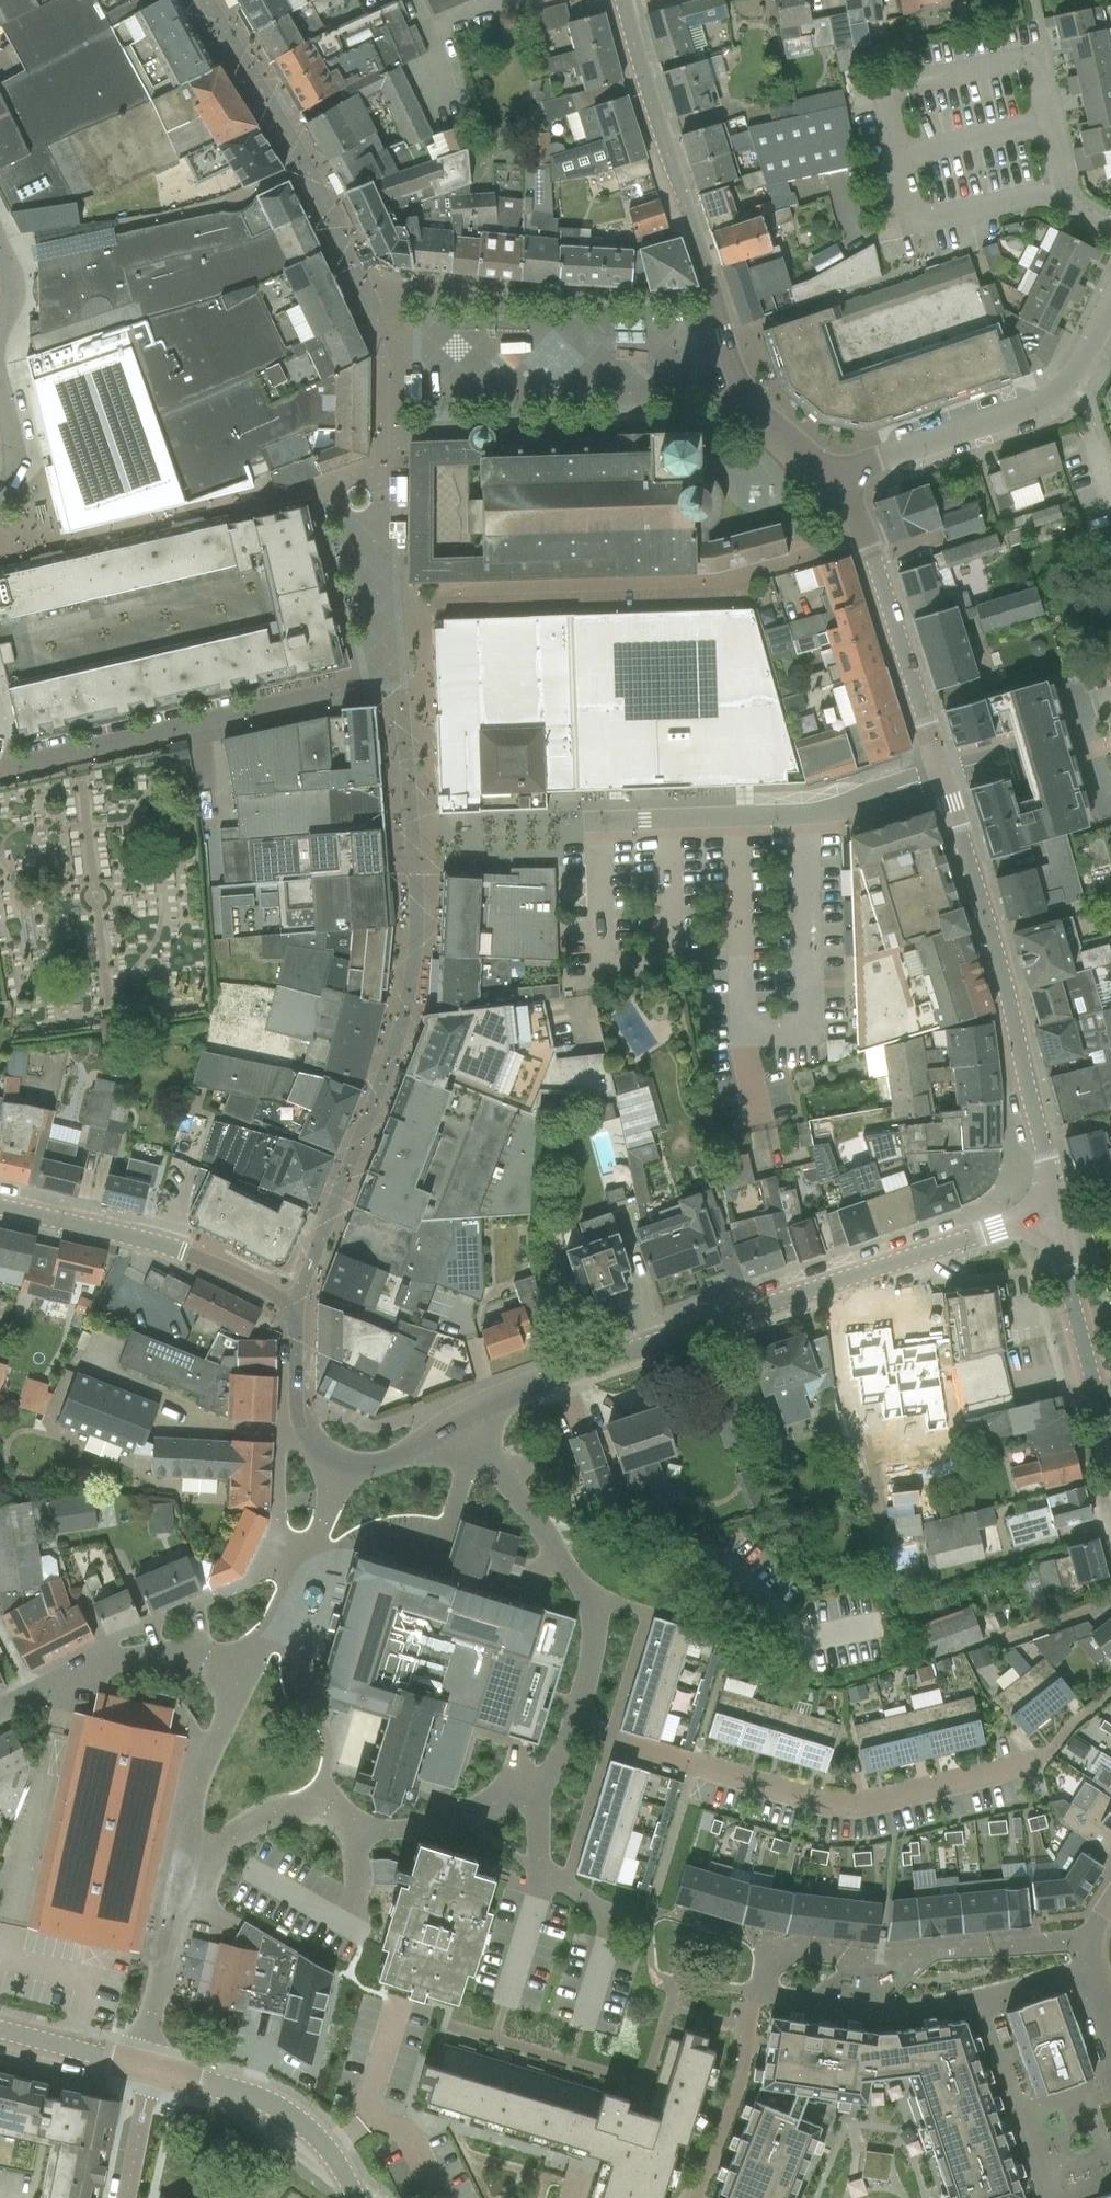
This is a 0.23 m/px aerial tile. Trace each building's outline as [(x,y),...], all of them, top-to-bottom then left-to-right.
[(54,0),(0,26),(20,63),(26,73),(0,88),(0,192),(1,193),(2,197),(6,205),(10,213),(77,203),(74,197),(48,147),(151,103),(177,89),(176,87),(196,76),(214,67),(214,66),(209,56),(206,51),(198,37),(199,37),(198,35),(195,36),(185,17),(188,16),(186,13),(185,14),(177,0),(54,0)] [(0,26),(54,0),(0,0),(0,26)] [(240,8),(255,33),(292,12),(292,13),(307,4),(317,0),(254,0),(240,8)] [(255,33),(272,62),(314,38),(327,32),(317,15),(345,4),(344,0),(317,0),(307,4),(292,13),(292,12),(255,33)] [(435,15),(448,9),(444,0),(428,0),(435,15)] [(448,9),(461,3),(460,0),(444,0),(448,9)] [(646,19),(659,63),(669,59),(692,53),(692,50),(701,47),(707,45),(700,24),(727,17),(724,3),(723,0),(704,0),(679,7),(678,6),(649,14),(649,15),(647,19),(646,19)] [(782,41),(810,36),(812,49),(834,45),(835,50),(837,50),(830,17),(810,21),(806,0),(775,0),(782,41)] [(830,17),(837,50),(841,73),(845,72),(855,70),(858,69),(854,47),(853,39),(850,25),(865,22),(865,23),(872,22),(881,20),(878,5),(880,5),(879,0),(845,0),(847,13),(830,17)] [(904,14),(920,12),(919,5),(918,0),(902,0),(904,14)] [(396,1),(373,11),(386,39),(408,29),(396,1)] [(956,6),(960,30),(980,27),(976,3),(956,6)] [(566,4),(531,13),(537,34),(568,26),(575,51),(611,41),(607,25),(605,19),(604,14),(568,23),(567,19),(564,5),(566,5),(566,4)] [(1089,9),(1044,19),(1046,29),(1056,27),(1059,41),(1094,33),(1094,32),(1104,30),(1107,29),(1102,7),(1089,9)] [(314,38),(272,62),(287,89),(301,113),(345,88),(352,84),(374,73),(375,75),(380,76),(387,73),(399,67),(386,39),(373,11),(362,16),(327,32),(314,38)] [(408,29),(386,39),(399,67),(403,66),(426,53),(414,26),(408,29)] [(1059,41),(1061,50),(1071,47),(1074,62),(1109,54),(1110,53),(1110,30),(1107,31),(1107,29),(1104,30),(1094,32),(1094,33),(1059,41)] [(575,52),(544,60),(548,75),(574,67),(576,76),(581,75),(585,91),(622,81),(611,41),(575,51),(575,52)] [(722,50),(723,55),(723,56),(734,53),(732,46),(722,48),(722,50)] [(1067,78),(1069,87),(1110,78),(1110,62),(1109,54),(1074,62),(1077,76),(1067,78)] [(676,119),(677,119),(714,108),(709,93),(715,91),(705,60),(662,73),(676,119)] [(74,197),(92,188),(95,195),(108,190),(110,193),(180,160),(184,158),(190,168),(220,151),(257,128),(219,67),(217,65),(214,67),(196,76),(176,87),(177,89),(151,103),(48,147),(74,197)] [(345,88),(301,113),(307,124),(307,125),(328,160),(364,141),(364,139),(376,133),(369,116),(387,107),(404,141),(405,141),(407,147),(432,136),(399,67),(387,73),(380,76),(375,75),(374,73),(352,84),(345,88)] [(1069,87),(1071,96),(1081,94),(1084,108),(1110,102),(1110,78),(1069,87)] [(554,99),(542,103),(547,121),(548,122),(566,116),(626,97),(626,96),(622,81),(585,91),(554,99)] [(626,97),(566,116),(574,142),(585,139),(586,142),(603,138),(603,140),(637,129),(627,97),(626,97)] [(818,100),(795,105),(797,116),(798,118),(821,113),(820,111),(818,100)] [(1078,124),(1080,133),(1110,126),(1110,102),(1084,108),(1088,122),(1078,124)] [(793,104),(769,109),(771,121),(772,123),(796,118),(796,116),(793,104)] [(772,123),(748,128),(749,133),(753,145),(762,171),(767,185),(786,181),(856,166),(846,107),(821,113),(798,118),(796,118),(772,123)] [(683,135),(681,135),(690,165),(728,154),(728,153),(753,145),(749,133),(724,141),(719,124),(683,135)] [(1073,149),(1075,159),(1102,153),(1110,151),(1110,126),(1080,133),(1083,147),(1073,149)] [(284,170),(257,128),(220,151),(190,168),(198,183),(231,168),(244,187),(284,170)] [(364,141),(328,160),(331,164),(332,165),(333,167),(333,169),(334,169),(334,170),(335,173),(345,191),(345,192),(417,166),(450,155),(467,150),(460,128),(442,134),(432,136),(407,147),(405,141),(404,141),(384,149),(376,133),(364,139),(364,141)] [(552,157),(549,158),(550,168),(551,182),(579,178),(595,175),(613,169),(645,159),(646,159),(645,156),(644,155),(637,135),(638,133),(637,129),(603,140),(567,152),(552,157)] [(549,133),(529,135),(531,159),(532,167),(550,168),(549,158),(549,145),(550,144),(549,133)] [(345,192),(344,193),(346,195),(362,229),(364,233),(375,257),(374,258),(376,259),(377,259),(392,267),(392,268),(393,269),(394,269),(394,268),(400,269),(404,270),(410,271),(410,270),(413,270),(413,269),(402,208),(450,191),(469,185),(471,184),(467,150),(450,155),(417,166),(345,192)] [(1102,153),(1075,159),(1078,172),(1105,166),(1102,153)] [(728,154),(690,165),(698,191),(735,180),(728,154)] [(645,159),(613,169),(618,185),(651,175),(645,159)] [(523,238),(522,281),(558,284),(557,241),(556,241),(557,229),(557,221),(553,221),(551,182),(550,168),(532,167),(525,167),(524,198),(524,201),(523,238)] [(762,171),(740,177),(745,192),(767,185),(762,171)] [(501,174),(500,190),(516,191),(517,175),(501,174)] [(226,213),(223,212),(240,243),(252,240),(305,215),(289,181),(256,196),(255,199),(253,202),(251,204),(249,206),(247,208),(244,210),(241,211),(238,212),(235,213),(232,213),(229,213),(226,213)] [(771,201),(774,212),(788,208),(798,205),(794,193),(790,194),(786,181),(767,185),(771,201)] [(450,191),(402,208),(413,269),(477,276),(480,242),(477,242),(475,218),(471,218),(469,196),(470,196),(469,185),(450,191)] [(711,233),(774,212),(771,201),(736,213),(727,186),(699,195),(711,233)] [(470,196),(469,196),(471,218),(475,218),(477,242),(480,242),(477,276),(522,281),(523,238),(524,201),(524,198),(494,195),(494,194),(470,196)] [(659,201),(628,211),(639,251),(639,252),(649,290),(650,291),(696,286),(696,285),(695,283),(680,241),(681,241),(680,239),(679,239),(678,234),(671,236),(659,200),(659,201)] [(77,203),(10,213),(21,234),(80,225),(77,203)] [(788,208),(774,212),(711,233),(710,233),(721,268),(743,261),(747,272),(781,260),(777,248),(771,250),(764,226),(769,224),(770,228),(792,221),(788,208)] [(240,243),(223,212),(146,229),(153,263),(125,271),(133,302),(30,338),(36,355),(94,335),(131,323),(189,305),(248,286),(262,281),(319,254),(323,252),(305,215),(252,240),(240,243)] [(1020,231),(1018,223),(1006,226),(1008,233),(1020,231)] [(153,263),(146,229),(116,235),(114,237),(112,239),(109,241),(107,242),(104,244),(101,245),(98,245),(95,246),(92,246),(89,245),(86,245),(83,244),(81,242),(44,250),(37,259),(40,320),(29,321),(30,338),(133,302),(125,271),(153,263)] [(557,229),(556,241),(557,241),(558,284),(576,285),(584,286),(601,287),(603,287),(605,249),(594,249),(595,237),(579,237),(580,229),(557,229)] [(1044,252),(1082,271),(1089,258),(1098,262),(1102,253),(1061,233),(1050,254),(1044,252)] [(1000,255),(996,244),(989,246),(992,257),(999,255),(1000,255)] [(790,288),(790,287),(781,260),(747,272),(743,261),(721,268),(722,270),(723,269),(740,325),(761,317),(880,277),(873,246),(846,260),(820,274),(790,288)] [(820,274),(846,260),(837,246),(812,261),(820,274)] [(992,257),(989,246),(982,249),(989,271),(994,273),(1002,257),(999,255),(992,257)] [(605,249),(603,287),(609,287),(621,288),(629,288),(648,288),(649,291),(649,290),(639,252),(639,251),(605,249)] [(1026,269),(1081,296),(1085,288),(1076,284),(1082,271),(1044,252),(1037,249),(1028,269),(1026,269)] [(295,347),(351,320),(341,298),(331,275),(330,276),(319,254),(262,281),(248,286),(189,305),(221,388),(254,374),(299,355),(295,347)] [(979,288),(969,255),(940,265),(944,279),(937,281),(928,284),(926,278),(918,281),(918,279),(762,331),(763,334),(771,358),(772,361),(776,359),(779,370),(776,377),(778,379),(782,388),(800,404),(819,421),(858,429),(867,430),(892,422),(901,419),(904,419),(903,418),(912,415),(946,404),(946,403),(955,400),(955,401),(958,401),(957,400),(966,396),(966,397),(1000,386),(1000,385),(1009,382),(1009,383),(1011,382),(1011,380),(1028,374),(1028,373),(1046,367),(1060,339),(1018,318),(1019,318),(1002,309),(993,283),(979,288)] [(1029,296),(1029,297),(1061,313),(1068,300),(1077,304),(1081,296),(1026,269),(1016,290),(1029,296)] [(1029,297),(1019,318),(1018,318),(1060,339),(1064,330),(1055,326),(1061,313),(1029,297)] [(189,305),(131,323),(94,335),(36,355),(28,357),(47,432),(46,433),(54,462),(59,482),(69,523),(79,529),(91,526),(92,526),(184,505),(168,454),(167,453),(155,415),(221,388),(189,305)] [(295,347),(299,355),(254,374),(269,406),(322,381),(369,358),(351,320),(295,347)] [(251,478),(270,473),(266,461),(262,449),(317,431),(317,432),(361,431),(361,430),(367,425),(369,425),(369,424),(368,424),(368,409),(369,409),(369,408),(368,407),(368,404),(368,393),(369,393),(369,392),(368,392),(368,377),(369,377),(369,376),(368,376),(368,362),(369,362),(369,358),(322,381),(269,406),(168,454),(184,505),(189,503),(189,502),(196,497),(202,493),(215,487),(224,484),(232,482),(245,481),(245,482),(252,480),(251,478)] [(155,415),(167,453),(168,454),(269,406),(254,374),(221,388),(155,415)] [(708,479),(706,477),(703,476),(700,475),(700,473),(699,473),(693,473),(691,442),(699,442),(698,432),(689,432),(689,440),(658,441),(658,433),(617,435),(616,435),(616,438),(495,441),(495,439),(495,437),(494,435),(493,433),(492,431),(491,430),(489,428),(487,427),(485,427),(483,426),(481,426),(479,426),(477,427),(476,427),(474,428),(472,429),(471,431),(470,433),(469,434),(468,436),(468,438),(468,440),(468,442),(410,444),(410,583),(713,572),(789,552),(789,551),(786,551),(780,525),(710,543),(706,543),(705,531),(708,529),(711,527),(713,525),(715,523),(717,520),(719,518),(720,515),(721,512),(722,509),(722,505),(722,502),(722,499),(721,496),(720,493),(719,490),(717,488),(715,485),(713,483),(711,481),(708,479)] [(266,461),(270,473),(273,481),(290,485),(368,457),(369,430),(361,431),(317,432),(317,431),(262,449),(266,461)] [(1014,505),(1009,493),(1038,483),(1036,477),(1062,468),(1053,442),(998,461),(1001,471),(987,476),(999,510),(1014,505)] [(959,536),(954,523),(940,480),(907,492),(907,493),(903,495),(902,493),(873,503),(872,503),(874,508),(875,507),(882,525),(881,526),(888,544),(934,528),(939,542),(959,536)] [(0,570),(0,652),(20,737),(342,663),(341,659),(340,659),(336,640),(336,639),(335,633),(334,633),(330,614),(331,614),(329,607),(324,588),(325,588),(323,581),(318,562),(319,562),(317,556),(312,537),(313,536),(311,530),(310,530),(306,511),(307,511),(306,507),(302,508),(283,513),(283,512),(276,514),(257,519),(257,518),(250,520),(251,520),(231,524),(228,525),(227,520),(228,520),(228,517),(28,564),(26,563),(25,562),(23,562),(21,562),(20,562),(18,563),(17,564),(16,565),(15,567),(0,570)] [(1035,526),(1062,518),(1059,507),(1031,516),(1030,514),(1003,523),(1010,546),(1031,540),(1027,527),(1034,524),(1035,526)] [(900,573),(898,573),(913,619),(914,624),(971,607),(969,599),(966,591),(958,593),(955,586),(942,591),(935,572),(946,568),(946,569),(949,568),(1001,551),(996,536),(931,558),(932,562),(901,572),(900,573)] [(814,568),(813,568),(819,587),(825,585),(828,594),(822,596),(828,613),(821,615),(827,631),(838,628),(833,611),(862,601),(858,586),(856,580),(855,580),(850,562),(848,557),(848,558),(848,557),(814,568)] [(971,607),(914,624),(925,658),(935,691),(936,690),(941,706),(942,710),(978,699),(979,698),(957,622),(977,616),(983,633),(1042,614),(1035,587),(975,605),(976,607),(972,608),(971,607)] [(775,647),(769,649),(772,663),(829,644),(831,649),(873,635),(871,628),(872,627),(868,614),(867,615),(862,601),(833,611),(838,628),(827,631),(808,637),(793,642),(792,642),(791,642),(775,647)] [(543,793),(545,793),(546,793),(574,792),(578,792),(606,791),(609,791),(621,790),(621,791),(632,791),(632,790),(677,788),(677,789),(688,789),(688,788),(700,787),(700,788),(704,788),(704,787),(732,786),(732,787),(736,787),(736,786),(763,785),(763,786),(767,786),(767,785),(787,784),(787,772),(802,772),(793,740),(785,711),(779,711),(778,688),(756,611),(756,609),(753,609),(753,610),(729,610),(726,610),(726,611),(698,612),(698,611),(694,611),(694,612),(666,613),(666,612),(662,612),(662,613),(635,614),(635,613),(631,614),(603,615),(599,615),(572,616),(570,616),(568,616),(540,617),(521,617),(521,618),(491,619),(491,618),(470,619),(470,620),(448,620),(443,620),(443,621),(435,622),(435,629),(434,629),(435,634),(436,673),(436,681),(437,681),(437,687),(438,709),(438,715),(435,715),(435,717),(436,722),(437,759),(437,766),(438,766),(438,774),(440,806),(439,806),(439,814),(446,814),(446,813),(465,813),(480,813),(480,812),(514,810),(530,810),(530,807),(529,807),(528,793),(542,793),(543,793)] [(803,620),(788,624),(793,642),(808,637),(803,620)] [(788,624),(763,631),(769,649),(775,647),(791,642),(792,642),(793,642),(788,624)] [(827,670),(802,678),(803,681),(807,692),(807,693),(830,685),(841,682),(841,681),(883,667),(882,665),(881,660),(879,653),(880,652),(876,639),(875,640),(873,635),(831,649),(836,665),(826,668),(827,670)] [(1033,642),(1029,648),(1032,655),(1039,658),(1045,656),(1048,649),(1046,643),(1039,639),(1033,642)] [(837,706),(819,711),(826,731),(898,709),(885,668),(884,668),(883,668),(883,667),(841,681),(841,682),(843,686),(832,689),(837,706)] [(1027,845),(1070,832),(1087,827),(1086,822),(1091,821),(1082,791),(1078,793),(1076,786),(1081,785),(1072,755),(1067,757),(1065,751),(1070,749),(1068,741),(1062,720),(1057,721),(1055,715),(1060,713),(1051,684),(1046,685),(1045,681),(1027,686),(944,711),(955,749),(974,743),(976,747),(989,744),(988,739),(1013,732),(1019,753),(1031,795),(1014,800),(1007,777),(969,788),(990,860),(1028,849),(1027,845)] [(779,686),(782,698),(795,694),(794,687),(786,683),(779,686)] [(782,700),(786,715),(805,709),(801,695),(782,700)] [(225,739),(224,740),(235,797),(236,796),(288,792),(331,789),(380,785),(381,785),(381,783),(379,764),(380,763),(380,762),(379,762),(378,742),(378,740),(377,740),(377,731),(377,730),(375,710),(375,708),(375,706),(344,709),(341,709),(341,711),(342,711),(342,718),(327,719),(327,718),(327,717),(325,718),(312,721),(312,720),(311,721),(311,722),(298,724),(296,724),(296,725),(283,728),(283,727),(282,727),(282,728),(269,731),(269,730),(267,730),(267,731),(255,734),(254,733),(253,733),(253,734),(240,737),(240,736),(238,737),(239,737),(226,740),(225,739)] [(826,732),(793,742),(802,772),(805,782),(829,775),(829,778),(871,765),(870,763),(910,750),(911,750),(910,749),(898,709),(826,731),(826,732)] [(170,762),(190,757),(187,742),(166,746),(170,762)] [(221,829),(219,829),(220,842),(384,829),(384,827),(381,787),(380,785),(331,789),(288,792),(236,796),(238,827),(221,829)] [(856,1050),(856,1053),(990,1012),(990,1013),(993,1012),(975,953),(973,954),(958,902),(956,898),(956,896),(955,896),(951,884),(952,884),(952,882),(950,882),(947,870),(948,870),(947,868),(946,869),(942,857),(944,856),(943,854),(942,854),(938,842),(939,842),(930,812),(850,837),(859,865),(850,868),(851,896),(850,896),(851,900),(852,900),(853,927),(852,927),(852,930),(853,930),(854,956),(853,957),(853,960),(854,960),(855,992),(854,992),(854,996),(855,996),(856,1022),(855,1022),(855,1025),(856,1025),(857,1034),(856,1034),(856,1036),(857,1036),(857,1050),(856,1050)] [(384,829),(220,842),(224,886),(276,882),(388,873),(387,873),(385,852),(386,852),(386,851),(385,851),(384,830),(385,830),(384,829)] [(1033,868),(996,878),(995,878),(996,881),(997,881),(1007,918),(1006,918),(1007,921),(1045,911),(1041,897),(1061,891),(1053,863),(1033,869),(1033,868)] [(445,873),(441,955),(519,960),(533,960),(557,961),(555,868),(554,868),(510,869),(511,870),(516,870),(516,877),(445,873)] [(278,893),(279,907),(280,935),(325,931),(350,929),(392,926),(391,907),(389,891),(389,881),(388,874),(388,873),(276,882),(278,893)] [(279,907),(278,893),(260,894),(261,909),(279,907)] [(219,897),(222,939),(233,938),(231,907),(254,905),(253,895),(219,897)] [(1015,932),(1013,933),(1013,936),(1014,936),(1019,955),(1022,965),(1028,985),(1027,985),(1028,987),(1029,987),(1031,987),(1030,986),(1070,975),(1072,975),(1072,972),(1071,972),(1065,952),(1080,948),(1071,917),(1057,921),(1057,920),(1055,921),(1055,922),(1015,933),(1015,932)] [(325,931),(280,935),(259,937),(262,958),(284,959),(277,986),(321,997),(323,988),(346,994),(385,1004),(387,979),(388,979),(388,975),(389,960),(389,958),(391,958),(392,926),(350,929),(325,931)] [(229,959),(228,940),(213,941),(215,961),(229,959)] [(1080,952),(1085,971),(1089,970),(1110,964),(1110,952),(1109,944),(1093,949),(1080,952)] [(440,983),(438,1009),(439,1012),(439,1013),(541,1000),(560,999),(560,985),(559,984),(538,985),(502,988),(502,978),(511,979),(512,977),(517,977),(523,972),(524,964),(519,960),(441,955),(441,959),(441,960),(442,960),(441,966),(441,976),(440,975),(440,979),(440,981),(439,981),(439,983),(440,983)] [(826,1024),(854,1023),(852,956),(823,957),(826,1024)] [(1030,990),(1029,991),(1033,1002),(1034,1008),(1039,1025),(1096,1011),(1097,1012),(1101,1011),(1094,986),(1089,970),(1085,971),(1072,975),(1070,975),(1030,986),(1031,987),(1029,987),(1030,990)] [(276,989),(265,1031),(309,1043),(305,1057),(304,1061),(315,1064),(365,1079),(368,1068),(367,1067),(369,1058),(370,1059),(371,1055),(370,1055),(373,1044),(374,1044),(378,1028),(377,1028),(380,1020),(382,1016),(380,1015),(382,1013),(383,1009),(383,1004),(385,1004),(346,994),(323,988),(321,997),(277,986),(276,989)] [(426,1025),(406,1074),(443,1091),(445,1084),(464,1091),(537,1120),(538,1093),(614,1097),(609,1077),(604,1054),(554,1059),(541,1000),(439,1013),(437,1013),(428,1014),(426,1014),(425,1015),(424,1015),(423,1017),(423,1018),(422,1019),(422,1021),(423,1022),(423,1023),(424,1024),(426,1025)] [(1035,1026),(1037,1032),(1038,1037),(1045,1065),(1082,1056),(1081,1055),(1094,1052),(1110,1048),(1110,1008),(1101,1011),(1097,1012),(1096,1011),(1039,1025),(1035,1026)] [(920,1037),(884,1047),(887,1065),(924,1059),(925,1069),(996,1062),(991,1023),(945,1029),(947,1048),(923,1051),(920,1037)] [(146,1057),(141,1044),(127,1048),(132,1061),(146,1057)] [(202,1051),(192,1085),(213,1090),(229,1093),(264,1100),(263,1100),(277,1103),(283,1104),(285,1100),(347,1125),(361,1091),(325,1076),(324,1078),(312,1075),(313,1074),(263,1064),(220,1055),(202,1051)] [(924,1059),(887,1065),(895,1120),(933,1114),(928,1083),(955,1080),(957,1104),(959,1104),(1000,1100),(996,1062),(925,1069),(924,1059)] [(1050,1077),(1050,1078),(1060,1076),(1067,1102),(1073,1120),(1062,1123),(1063,1125),(1110,1112),(1110,1061),(1050,1077)] [(27,1067),(8,1066),(7,1076),(26,1077),(27,1067)] [(612,1076),(609,1077),(614,1097),(640,1221),(647,1220),(644,1203),(649,1202),(643,1167),(661,1162),(653,1135),(652,1129),(660,1127),(649,1085),(639,1088),(637,1082),(634,1071),(612,1076)] [(369,1171),(355,1207),(392,1222),(415,1231),(419,1220),(480,1218),(480,1217),(531,1214),(532,1192),(534,1172),(538,1121),(537,1120),(464,1091),(445,1084),(443,1091),(406,1074),(390,1116),(387,1123),(382,1137),(369,1171)] [(26,1105),(16,1104),(19,1078),(6,1077),(3,1106),(0,1130),(0,1147),(2,1148),(0,1155),(0,1178),(27,1184),(40,1128),(50,1130),(55,1111),(26,1104),(26,1105)] [(101,1154),(109,1117),(115,1093),(94,1089),(92,1088),(84,1124),(90,1125),(84,1150),(101,1154)] [(229,1093),(221,1113),(250,1124),(253,1117),(300,1137),(336,1151),(347,1125),(285,1100),(283,1104),(277,1103),(263,1100),(264,1100),(229,1093)] [(913,1124),(896,1125),(897,1133),(896,1133),(901,1155),(1000,1149),(1000,1106),(1000,1100),(959,1104),(959,1110),(939,1112),(939,1114),(939,1121),(913,1124)] [(593,1122),(615,1116),(611,1102),(589,1107),(593,1122)] [(118,1158),(126,1121),(109,1117),(101,1154),(118,1158)] [(214,1121),(202,1158),(218,1163),(216,1171),(234,1178),(260,1187),(272,1191),(313,1208),(334,1157),(293,1140),(214,1121)] [(807,1123),(797,1124),(800,1148),(811,1146),(807,1123)] [(873,1136),(862,1138),(871,1162),(848,1170),(849,1173),(854,1171),(863,1200),(875,1235),(914,1222),(901,1155),(896,1133),(897,1133),(896,1125),(889,1126),(889,1134),(873,1136)] [(1065,1139),(1078,1188),(1084,1186),(1086,1192),(1110,1186),(1110,1138),(1107,1140),(1104,1129),(1065,1139)] [(38,1186),(62,1192),(74,1195),(75,1195),(75,1196),(77,1196),(83,1169),(73,1166),(78,1146),(48,1139),(37,1187),(38,1187),(38,1186)] [(815,1145),(811,1146),(815,1162),(819,1181),(820,1184),(832,1179),(834,1185),(840,1184),(848,1208),(838,1211),(849,1242),(849,1244),(875,1235),(863,1200),(854,1171),(849,1173),(838,1176),(826,1143),(815,1145)] [(999,1153),(1000,1153),(1000,1151),(1000,1149),(901,1155),(914,1222),(959,1207),(961,1206),(963,1205),(964,1206),(970,1201),(976,1199),(977,1199),(979,1198),(978,1198),(980,1196),(979,1196),(987,1190),(991,1187),(993,1185),(993,1183),(998,1172),(999,1170),(1000,1168),(999,1166),(1001,1165),(999,1157),(999,1153)] [(719,1159),(725,1190),(736,1187),(755,1183),(754,1181),(748,1154),(719,1159)] [(142,1212),(148,1187),(154,1189),(160,1165),(129,1158),(124,1180),(108,1176),(102,1203),(103,1203),(103,1202),(107,1203),(106,1204),(114,1206),(114,1205),(141,1212),(142,1212)] [(811,1183),(819,1181),(815,1162),(801,1165),(804,1178),(811,1183)] [(190,1216),(189,1218),(189,1219),(195,1222),(197,1223),(195,1227),(195,1228),(209,1235),(211,1236),(225,1243),(226,1242),(228,1237),(234,1240),(260,1187),(234,1178),(233,1178),(199,1168),(191,1203),(194,1204),(189,1216),(190,1216)] [(795,1261),(779,1192),(776,1176),(758,1181),(767,1223),(757,1225),(731,1230),(735,1246),(734,1246),(744,1280),(785,1266),(785,1264),(795,1261)] [(260,1187),(234,1240),(245,1245),(242,1251),(256,1258),(259,1259),(273,1266),(273,1264),(275,1260),(279,1262),(280,1262),(282,1258),(286,1260),(287,1260),(291,1251),(295,1242),(296,1243),(297,1240),(298,1240),(301,1231),(313,1208),(272,1191),(260,1187)] [(605,1192),(608,1204),(625,1199),(622,1187),(605,1192)] [(738,1195),(736,1187),(725,1190),(724,1190),(727,1203),(734,1201),(738,1195)] [(833,1248),(835,1247),(826,1210),(811,1215),(808,1221),(803,1223),(795,1189),(779,1192),(795,1261),(798,1260),(798,1261),(825,1253),(823,1249),(833,1245),(833,1248)] [(662,1222),(636,1231),(652,1278),(686,1267),(699,1262),(701,1269),(721,1262),(720,1258),(712,1236),(723,1232),(721,1226),(725,1224),(719,1206),(715,1208),(709,1191),(680,1202),(681,1205),(659,1212),(662,1222)] [(355,1207),(323,1290),(325,1291),(366,1306),(377,1310),(387,1314),(391,1303),(402,1307),(411,1310),(416,1308),(426,1283),(435,1284),(480,1301),(484,1288),(480,1218),(419,1220),(415,1231),(392,1222),(355,1207)] [(622,1278),(631,1275),(610,1214),(580,1225),(587,1244),(567,1252),(575,1279),(562,1283),(560,1288),(565,1304),(570,1307),(584,1304),(584,1303),(588,1303),(592,1305),(600,1303),(602,1298),(606,1296),(605,1295),(625,1288),(622,1278)] [(27,1271),(29,1266),(28,1266),(35,1238),(1,1230),(0,1234),(0,1265),(27,1271)] [(27,1271),(21,1291),(45,1299),(70,1304),(75,1280),(99,1285),(106,1251),(104,1251),(63,1242),(61,1241),(61,1242),(54,1274),(29,1266),(27,1271)] [(152,1267),(143,1285),(155,1291),(183,1305),(201,1314),(193,1328),(215,1339),(218,1332),(222,1325),(248,1338),(262,1311),(258,1309),(196,1278),(194,1284),(181,1277),(169,1272),(167,1275),(152,1267)] [(481,1332),(491,1359),(524,1347),(519,1335),(532,1330),(529,1322),(543,1317),(533,1275),(514,1282),(523,1308),(501,1315),(504,1324),(481,1332)] [(944,1293),(943,1293),(949,1337),(952,1363),(1000,1351),(1005,1350),(996,1285),(955,1290),(955,1292),(944,1293)] [(94,1303),(81,1298),(77,1311),(90,1316),(94,1303)] [(316,1377),(316,1392),(318,1394),(370,1418),(369,1419),(371,1420),(372,1419),(388,1386),(409,1395),(413,1393),(426,1367),(424,1363),(412,1357),(415,1349),(428,1354),(438,1333),(407,1323),(406,1324),(397,1318),(387,1314),(377,1310),(371,1323),(361,1319),(345,1312),(325,1305),(318,1302),(317,1309),(316,1377)] [(861,1333),(859,1330),(844,1332),(850,1379),(857,1378),(861,1405),(880,1402),(883,1420),(923,1414),(926,1431),(948,1428),(935,1341),(894,1347),(891,1325),(875,1328),(874,1331),(861,1333)] [(132,1330),(119,1363),(200,1396),(196,1406),(228,1419),(274,1421),(277,1376),(276,1376),(228,1373),(230,1371),(204,1360),(166,1344),(132,1330)] [(215,1339),(204,1360),(230,1371),(235,1373),(277,1372),(277,1340),(276,1340),(275,1340),(275,1341),(268,1341),(257,1340),(257,1341),(241,1341),(238,1341),(238,1340),(237,1340),(237,1341),(218,1332),(215,1339)] [(753,1354),(754,1357),(766,1391),(774,1389),(786,1424),(802,1419),(795,1399),(804,1396),(798,1380),(831,1369),(827,1335),(825,1335),(825,1336),(804,1343),(801,1337),(753,1354)] [(1000,1351),(952,1363),(954,1379),(962,1411),(964,1420),(1014,1407),(1000,1351)] [(132,1453),(153,1455),(153,1444),(145,1441),(159,1405),(76,1374),(57,1422),(133,1451),(132,1453)] [(21,1401),(19,1408),(45,1415),(53,1394),(46,1393),(25,1387),(21,1401)] [(708,1404),(725,1448),(752,1438),(735,1394),(708,1404)] [(1014,1407),(964,1420),(971,1444),(1025,1430),(1031,1453),(1036,1456),(1073,1447),(1060,1396),(1014,1407)] [(628,1418),(608,1425),(623,1469),(628,1467),(641,1506),(668,1497),(655,1458),(674,1452),(659,1407),(638,1414),(638,1413),(628,1417),(628,1418)] [(594,1433),(571,1440),(593,1504),(581,1508),(585,1527),(599,1530),(599,1529),(598,1526),(618,1519),(611,1499),(616,1497),(605,1466),(604,1462),(597,1442),(594,1433)] [(245,1508),(258,1514),(268,1519),(269,1519),(269,1517),(267,1517),(272,1445),(273,1445),(273,1443),(154,1438),(153,1444),(153,1455),(152,1475),(231,1479),(229,1507),(245,1508)] [(1038,1462),(1011,1469),(1016,1487),(1043,1480),(1045,1488),(1081,1479),(1080,1473),(1082,1469),(1080,1463),(1077,1460),(1073,1447),(1036,1456),(1038,1462)] [(1056,1528),(1091,1518),(1083,1486),(1046,1496),(1049,1506),(1005,1518),(1013,1548),(1058,1535),(1056,1528)] [(97,1527),(93,1494),(49,1500),(54,1533),(97,1527)] [(148,1504),(148,1517),(173,1516),(173,1503),(148,1504)] [(992,1506),(923,1522),(925,1542),(928,1568),(928,1569),(984,1556),(978,1530),(996,1525),(992,1506)] [(947,1506),(938,1509),(940,1517),(950,1515),(947,1506)] [(268,1519),(258,1514),(245,1508),(231,1536),(255,1547),(268,1519)] [(313,1692),(312,1694),(329,1700),(328,1705),(347,1711),(349,1705),(388,1717),(388,1719),(385,1726),(385,1729),(380,1727),(380,1730),(384,1731),(380,1744),(376,1742),(375,1745),(379,1746),(376,1759),(371,1757),(370,1760),(377,1762),(373,1775),(358,1770),(352,1788),(353,1788),(367,1793),(371,1795),(374,1806),(371,1809),(373,1811),(376,1809),(388,1812),(389,1816),(391,1815),(390,1811),(399,1803),(403,1804),(404,1801),(400,1800),(404,1787),(410,1788),(415,1773),(419,1775),(420,1772),(415,1771),(416,1769),(451,1779),(468,1724),(474,1725),(507,1735),(508,1736),(538,1745),(551,1701),(550,1700),(548,1708),(542,1707),(554,1668),(560,1669),(552,1695),(553,1696),(576,1619),(544,1609),(484,1591),(476,1588),(479,1576),(486,1578),(487,1576),(489,1566),(510,1572),(515,1555),(520,1540),(486,1529),(488,1523),(476,1520),(476,1518),(462,1514),(460,1521),(448,1562),(447,1567),(443,1578),(429,1574),(416,1570),(412,1569),(401,1565),(391,1562),(393,1557),(394,1553),(375,1547),(374,1551),(372,1556),(355,1551),(354,1553),(355,1553),(353,1560),(352,1560),(352,1562),(349,1570),(348,1572),(349,1572),(347,1578),(346,1580),(351,1582),(344,1606),(341,1616),(340,1618),(337,1628),(336,1630),(336,1631),(333,1641),(326,1666),(321,1665),(320,1667),(319,1673),(318,1673),(318,1675),(315,1684),(315,1683),(314,1685),(315,1686),(313,1692)] [(796,1520),(800,1531),(811,1527),(807,1516),(796,1520)] [(242,1575),(255,1547),(231,1536),(218,1563),(214,1561),(208,1582),(210,1588),(242,1575)] [(59,1578),(57,1560),(49,1555),(40,1556),(38,1539),(0,1545),(0,1590),(42,1584),(42,1583),(59,1578)] [(1107,1575),(1097,1540),(1067,1547),(1070,1557),(1053,1561),(1053,1560),(1036,1565),(1045,1599),(1062,1594),(1060,1587),(1077,1582),(1077,1583),(1107,1575)] [(526,1559),(515,1555),(510,1572),(521,1575),(526,1559)] [(137,1579),(151,1614),(202,1592),(187,1558),(137,1579)] [(102,1587),(97,1574),(84,1580),(89,1593),(102,1587)] [(60,1577),(59,1578),(42,1583),(42,1584),(0,1590),(3,1615),(15,1638),(14,1638),(31,1670),(94,1638),(78,1605),(71,1609),(60,1577)] [(94,1605),(106,1633),(139,1619),(127,1591),(94,1605)] [(916,1610),(906,1613),(908,1622),(918,1619),(916,1610)] [(933,1657),(983,1639),(974,1614),(924,1632),(933,1657)] [(651,1625),(644,1646),(684,1658),(692,1629),(688,1628),(672,1623),(653,1617),(651,1625)] [(1092,1635),(1109,1656),(1110,1658),(1110,1619),(1095,1631),(1091,1634),(1092,1635)] [(1068,1643),(1092,1635),(1091,1634),(1095,1631),(1087,1621),(1031,1641),(1044,1658),(1068,1643)] [(724,1649),(726,1639),(712,1635),(712,1637),(713,1637),(711,1644),(723,1648),(723,1649),(724,1649)] [(675,1686),(684,1658),(644,1646),(642,1654),(636,1674),(675,1686)] [(993,1664),(987,1646),(968,1652),(974,1670),(993,1664)] [(1017,1646),(1005,1652),(1017,1675),(1029,1668),(1017,1646)] [(735,1653),(732,1664),(742,1667),(745,1656),(735,1653)] [(934,1663),(937,1675),(952,1670),(948,1658),(934,1663)] [(1075,1696),(1044,1658),(1020,1677),(1050,1715),(1065,1703),(1062,1700),(1071,1693),(1073,1696),(1075,1696)] [(931,1665),(918,1669),(922,1682),(936,1677),(931,1665)] [(762,1668),(755,1691),(768,1695),(773,1678),(762,1668)] [(628,1701),(667,1713),(675,1686),(636,1674),(628,1701)] [(891,1674),(877,1677),(880,1690),(894,1686),(891,1674)] [(907,1677),(909,1686),(916,1685),(913,1675),(907,1677)] [(1033,1723),(1036,1726),(1050,1715),(1020,1677),(996,1696),(1026,1734),(1027,1733),(1025,1730),(1033,1723)] [(700,1679),(696,1692),(705,1694),(709,1682),(700,1679)] [(868,1699),(865,1684),(847,1688),(851,1703),(868,1699)] [(720,1740),(737,1745),(752,1698),(722,1689),(708,1736),(710,1736),(711,1732),(721,1736),(720,1740)] [(701,1707),(705,1694),(696,1692),(693,1705),(701,1707)] [(815,1693),(810,1692),(806,1704),(812,1705),(815,1693)] [(92,1717),(76,1712),(75,1712),(28,1928),(139,1952),(186,1737),(168,1733),(173,1710),(98,1694),(92,1717)] [(972,1742),(975,1742),(982,1740),(984,1744),(985,1743),(973,1696),(943,1704),(955,1751),(973,1746),(972,1742)] [(737,1745),(755,1750),(757,1747),(767,1750),(766,1753),(767,1754),(781,1707),(752,1698),(737,1745)] [(667,1713),(628,1701),(619,1730),(652,1740),(659,1742),(667,1713)] [(937,1755),(955,1751),(943,1704),(914,1711),(925,1758),(926,1758),(925,1754),(936,1751),(937,1755)] [(778,1757),(796,1763),(810,1716),(781,1707),(767,1754),(769,1750),(779,1753),(778,1757)] [(884,1718),(896,1765),(914,1761),(913,1757),(924,1754),(925,1758),(914,1711),(884,1718)] [(825,1767),(824,1771),(825,1771),(841,1726),(810,1716),(796,1763),(813,1768),(815,1764),(825,1767)] [(878,1770),(896,1765),(884,1718),(854,1725),(866,1773),(867,1772),(866,1769),(877,1766),(878,1770)] [(1110,1734),(1110,1725),(1104,1720),(1099,1728),(1110,1735),(1110,1734)] [(13,1731),(0,1737),(0,1807),(5,1817),(6,1818),(7,1819),(8,1819),(9,1820),(10,1819),(11,1819),(12,1818),(13,1818),(13,1817),(30,1768),(28,1764),(29,1763),(13,1731)] [(1074,1737),(1066,1748),(1083,1760),(1091,1748),(1074,1737)] [(694,1743),(682,1739),(680,1747),(679,1747),(678,1748),(692,1752),(695,1743),(695,1742),(694,1743)] [(641,1801),(649,1772),(610,1760),(601,1789),(641,1801)] [(1110,1792),(1110,1772),(1101,1766),(1092,1780),(1110,1792)] [(667,1787),(680,1792),(681,1791),(683,1782),(670,1778),(667,1787)] [(1085,1782),(1070,1805),(1060,1821),(1110,1854),(1110,1798),(1085,1782)] [(632,1829),(641,1801),(601,1789),(593,1817),(632,1829)] [(1060,1821),(1070,1805),(1062,1799),(1051,1802),(1060,1821)] [(1044,1814),(1036,1817),(1039,1830),(1048,1828),(1044,1814)] [(585,1845),(624,1856),(632,1829),(593,1817),(585,1845)] [(1036,1817),(1027,1819),(1030,1832),(1039,1830),(1036,1817)] [(1013,1818),(1014,1838),(1022,1837),(1020,1818),(1013,1818)] [(710,1832),(719,1835),(723,1822),(714,1819),(710,1832)] [(997,1821),(998,1834),(1007,1833),(1006,1820),(997,1821)] [(998,1834),(997,1821),(988,1822),(990,1835),(998,1834)] [(666,1825),(657,1822),(653,1835),(662,1837),(666,1825)] [(740,1841),(744,1829),(736,1826),(732,1839),(740,1841)] [(740,1841),(749,1844),(753,1831),(744,1829),(740,1841)] [(962,1831),(953,1832),(954,1845),(963,1844),(962,1831)] [(946,1846),(954,1845),(953,1832),(944,1833),(946,1846)] [(1080,1906),(1110,1856),(1074,1833),(1054,1864),(1064,1881),(1080,1906)] [(649,1848),(658,1851),(662,1838),(653,1835),(649,1848)] [(770,1850),(779,1853),(782,1840),(774,1838),(770,1850)] [(779,1853),(787,1856),(791,1843),(782,1840),(779,1853)] [(482,1941),(485,1930),(491,1910),(485,1908),(494,1879),(494,1878),(477,1873),(479,1868),(479,1867),(474,1866),(476,1860),(419,1842),(409,1873),(403,1871),(399,1870),(389,1866),(390,1861),(383,1860),(377,1860),(376,1884),(388,1884),(399,1885),(395,1897),(386,1929),(381,1945),(387,1947),(378,1977),(410,1986),(407,1994),(423,1999),(425,1991),(457,2001),(466,1971),(472,1973),(482,1941)] [(918,1842),(909,1843),(910,1851),(911,1856),(919,1855),(918,1842)] [(585,1845),(576,1873),(615,1885),(624,1856),(585,1845)] [(818,1864),(820,1850),(811,1849),(809,1862),(818,1864)] [(818,1864),(827,1865),(829,1852),(820,1850),(818,1864)] [(910,1851),(901,1852),(903,1866),(912,1865),(911,1856),(910,1851)] [(863,1865),(862,1852),(853,1853),(854,1866),(863,1865)] [(863,1865),(872,1865),(871,1852),(862,1852),(863,1865)] [(707,1871),(696,1909),(718,1915),(729,1878),(732,1867),(711,1861),(708,1871),(707,1871)] [(696,1909),(707,1871),(685,1865),(674,1902),(696,1909)] [(840,1873),(838,1884),(858,1887),(860,1876),(840,1873)] [(1026,1876),(1003,1878),(1008,1928),(1031,1925),(1026,1876)] [(741,1922),(750,1884),(729,1878),(718,1915),(741,1922)] [(1003,1878),(980,1880),(985,1930),(1008,1928),(1003,1878)] [(958,1882),(959,1893),(960,1893),(963,1932),(985,1930),(980,1880),(958,1882)] [(638,1881),(635,1891),(649,1895),(652,1886),(638,1881)] [(1064,1881),(1032,1884),(1035,1911),(1080,1906),(1064,1881)] [(771,1889),(750,1884),(741,1922),(763,1927),(771,1889)] [(914,1887),(913,1887),(914,1897),(915,1897),(919,1937),(940,1935),(936,1895),(938,1895),(937,1884),(935,1885),(914,1887)] [(855,1939),(859,1900),(860,1889),(838,1887),(837,1898),(832,1937),(855,1939)] [(771,1889),(763,1927),(786,1932),(786,1931),(793,1893),(771,1889)] [(809,1934),(814,1895),(793,1893),(786,1931),(809,1934)] [(938,1895),(936,1895),(940,1935),(963,1932),(960,1893),(959,1893),(938,1895)] [(832,1937),(837,1898),(814,1895),(809,1934),(832,1937)] [(891,1900),(886,1939),(888,1940),(919,1937),(915,1897),(914,1897),(891,1900)] [(882,1903),(859,1900),(855,1939),(877,1942),(882,1903)] [(223,1943),(222,1943),(208,2004),(244,2012),(245,2007),(284,2016),(299,1952),(250,1924),(243,1935),(238,1932),(231,1945),(223,1943)] [(333,1972),(299,1952),(284,2016),(278,2045),(312,2064),(333,1972)] [(1038,1996),(1029,1999),(1030,2002),(1021,2005),(1022,2006),(1006,2012),(1016,2040),(1015,2041),(1025,2068),(1026,2068),(1036,2096),(1051,2091),(1051,2092),(1079,2082),(1078,2081),(1094,2076),(1084,2047),(1085,2047),(1075,2020),(1074,2020),(1064,1991),(1049,1997),(1048,1996),(1039,1999),(1038,1996)] [(1024,2197),(965,2021),(895,2032),(895,2031),(876,2032),(771,2016),(761,2087),(717,2197),(716,2197),(794,2197),(822,2127),(798,2118),(808,2094),(867,2103),(871,2078),(908,2074),(949,2197),(1022,2197),(1024,2197)] [(666,2186),(672,2168),(676,2153),(673,2152),(676,2141),(687,2145),(687,2144),(691,2129),(696,2112),(705,2084),(710,2067),(715,2052),(704,2049),(708,2037),(685,2030),(681,2041),(669,2038),(646,2115),(626,2108),(628,2099),(558,2078),(445,2043),(444,2043),(437,2068),(425,2064),(425,2065),(418,2087),(430,2090),(427,2101),(518,2129),(586,2149),(585,2153),(587,2153),(588,2150),(589,2147),(609,2153),(608,2156),(606,2163),(610,2164),(607,2173),(602,2190),(600,2197),(663,2197),(666,2186)] [(38,2140),(48,2087),(49,2085),(0,2073),(0,2131),(38,2140)] [(48,2087),(38,2140),(52,2143),(41,2197),(100,2197),(120,2100),(48,2087)]
